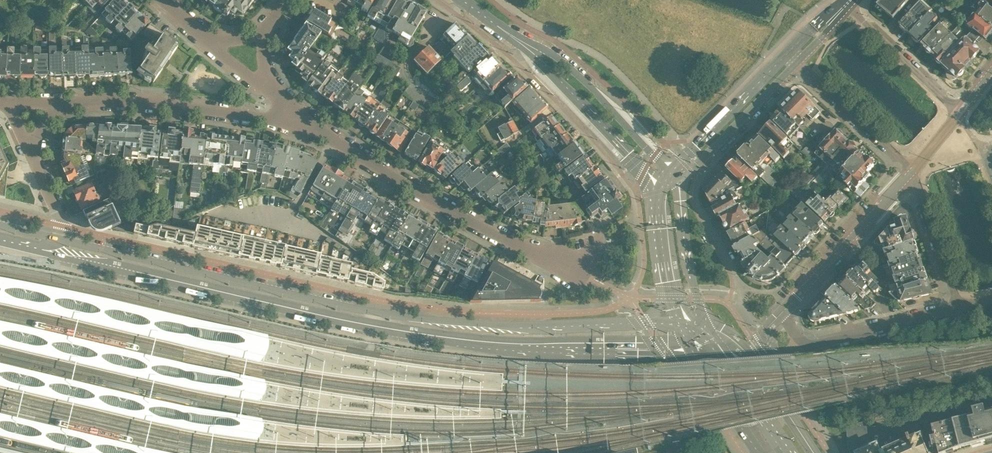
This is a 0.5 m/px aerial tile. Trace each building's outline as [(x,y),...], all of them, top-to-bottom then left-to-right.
[(102,8),(111,0),(92,0),(88,4),(92,9),(97,4),(102,8)] [(102,14),(97,19),(107,28),(111,24),(128,5),(125,2),(124,0),(115,0),(102,14)] [(221,13),(231,0),(211,0),(208,3),(213,7),(214,9),(219,13),(221,13)] [(221,13),(222,12),(227,16),(230,11),(234,14),(237,11),(242,14),(243,13),(245,12),(247,10),(246,8),(247,7),(248,8),(254,0),(231,0),(221,13)] [(365,3),(361,9),(367,13),(375,0),(360,0),(365,3)] [(365,20),(365,21),(367,22),(369,18),(379,24),(381,21),(381,22),(394,0),(377,0),(365,20)] [(404,0),(394,0),(381,22),(381,21),(379,24),(381,25),(373,38),(384,45),(391,34),(409,4),(409,3),(405,0),(404,0)] [(877,6),(893,20),(910,0),(882,0),(877,6)] [(944,8),(949,12),(957,4),(952,0),(944,8)] [(991,27),(991,5),(991,4),(991,6),(983,0),(978,6),(980,7),(975,14),(974,13),(991,27)] [(899,24),(909,34),(931,11),(921,1),(899,24)] [(413,40),(411,39),(426,13),(417,8),(415,11),(413,9),(412,6),(409,4),(391,34),(392,32),(400,37),(397,41),(409,48),(413,45),(413,40)] [(129,5),(128,5),(111,24),(116,28),(115,29),(120,33),(122,32),(138,14),(137,14),(134,11),(134,8),(131,6),(129,5)] [(931,11),(909,34),(913,38),(913,40),(916,42),(918,43),(920,44),(933,29),(930,26),(938,18),(934,15),(938,11),(934,8),(931,11)] [(338,25),(331,21),(313,10),(312,11),(310,11),(308,14),(309,17),(306,22),(328,35),(331,37),(338,25)] [(27,20),(30,23),(33,19),(27,13),(25,16),(27,20)] [(974,13),(965,24),(975,31),(983,38),(984,38),(986,40),(989,35),(991,35),(991,34),(991,27),(974,13)] [(141,15),(138,14),(122,32),(126,36),(126,37),(131,41),(136,36),(148,23),(144,20),(143,17),(141,15)] [(944,25),(946,25),(950,21),(950,19),(947,17),(940,24),(943,26),(944,25)] [(64,29),(78,32),(77,31),(79,29),(73,22),(70,24),(69,23),(64,29)] [(445,38),(448,42),(461,30),(455,24),(439,39),(441,41),(445,38)] [(930,54),(931,55),(950,34),(944,28),(943,26),(940,24),(921,45),(925,49),(925,50),(925,51),(925,52),(926,52),(926,53),(927,53),(927,54),(928,54),(929,54),(929,55),(930,55),(930,54)] [(178,47),(172,42),(170,41),(171,39),(165,34),(165,35),(150,25),(141,33),(158,45),(153,52),(148,48),(144,54),(149,57),(138,74),(144,79),(146,77),(154,82),(178,47)] [(295,68),(296,69),(312,46),(321,33),(307,25),(305,27),(303,29),(302,28),(301,28),(300,28),(299,28),(298,29),(297,30),(297,31),(297,32),(297,33),(297,34),(298,34),(299,35),(295,40),(295,41),(294,42),(291,43),(290,45),(290,48),(289,50),(293,53),(290,58),(294,62),(292,65),(296,68),(295,68)] [(951,34),(950,34),(931,55),(935,59),(935,60),(935,61),(936,62),(937,63),(938,63),(938,64),(939,64),(940,64),(941,64),(960,43),(954,37),(960,31),(960,29),(957,26),(951,34)] [(90,27),(85,32),(89,35),(98,37),(100,36),(90,27)] [(62,31),(49,28),(49,41),(53,41),(55,34),(61,35),(62,31)] [(467,36),(461,30),(448,42),(454,48),(468,37),(467,36)] [(979,42),(983,38),(975,31),(974,33),(972,31),(966,37),(960,43),(941,64),(941,65),(941,64),(949,71),(948,72),(947,73),(947,74),(947,75),(947,76),(947,77),(948,78),(949,79),(949,80),(950,80),(951,80),(951,81),(952,81),(953,80),(954,80),(955,80),(956,79),(958,76),(959,76),(960,76),(961,75),(962,74),(963,74),(963,73),(964,72),(964,71),(969,65),(968,64),(980,51),(973,45),(977,40),(979,42)] [(38,43),(40,43),(40,49),(33,49),(33,50),(33,76),(33,77),(33,76),(37,76),(38,77),(41,79),(44,78),(46,76),(48,76),(47,56),(46,33),(38,33),(38,43)] [(450,53),(454,57),(453,58),(458,64),(477,46),(476,46),(471,40),(468,37),(454,48),(452,51),(450,53)] [(76,76),(75,48),(69,48),(65,48),(65,46),(67,46),(66,41),(62,41),(62,47),(62,48),(62,77),(63,76),(67,76),(68,76),(69,78),(74,78),(76,76)] [(441,60),(441,61),(441,62),(450,53),(452,51),(446,45),(444,46),(440,42),(435,46),(440,52),(437,55),(441,60)] [(62,77),(62,48),(62,47),(52,48),(52,43),(49,43),(49,48),(49,76),(55,77),(56,78),(61,78),(62,77)] [(319,52),(312,46),(296,69),(294,71),(304,78),(303,79),(307,82),(326,56),(323,55),(325,53),(321,50),(319,52)] [(413,61),(420,68),(435,54),(428,46),(413,61)] [(469,75),(468,74),(488,57),(483,52),(482,52),(482,50),(480,47),(478,47),(477,46),(458,64),(464,70),(451,82),(445,76),(435,86),(445,96),(456,87),(469,75)] [(88,50),(89,50),(89,47),(81,47),(81,48),(75,49),(75,48),(76,76),(78,78),(83,78),(84,76),(85,76),(90,76),(88,50)] [(6,54),(4,77),(6,78),(6,76),(10,76),(11,77),(12,77),(15,78),(18,77),(19,76),(20,48),(20,50),(14,50),(14,49),(7,49),(7,54),(6,54)] [(20,48),(19,76),(24,76),(26,78),(31,78),(32,76),(33,76),(33,50),(27,50),(27,48),(20,48)] [(104,77),(103,53),(102,49),(89,50),(88,50),(90,76),(90,78),(91,78),(91,77),(98,77),(99,77),(103,77),(104,77)] [(109,53),(103,53),(104,77),(112,76),(112,77),(113,76),(117,76),(118,76),(116,52),(116,49),(109,49),(109,53)] [(131,75),(130,60),(130,51),(123,51),(123,52),(116,52),(118,76),(126,75),(127,75),(131,75)] [(437,55),(435,54),(420,68),(426,74),(441,61),(441,60),(437,55)] [(396,65),(378,55),(373,63),(390,73),(396,65)] [(321,96),(322,96),(338,74),(337,74),(338,72),(331,66),(329,65),(331,63),(330,63),(333,59),(328,56),(324,61),(307,84),(314,89),(314,90),(314,91),(320,96),(320,95),(321,96)] [(491,56),(469,75),(456,87),(460,91),(461,91),(470,84),(470,82),(473,79),(479,85),(500,67),(500,66),(499,67),(494,61),(494,60),(491,56)] [(396,65),(390,73),(396,76),(401,68),(396,65)] [(488,89),(492,93),(510,77),(507,73),(506,73),(500,67),(479,85),(485,92),(488,89)] [(343,112),(343,111),(358,89),(364,81),(354,73),(348,82),(332,103),(333,104),(333,106),(336,108),(338,108),(339,108),(339,109),(343,112)] [(343,78),(338,74),(322,96),(325,98),(325,99),(326,99),(326,101),(329,103),(331,103),(332,103),(348,82),(343,78)] [(511,102),(528,87),(523,82),(522,84),(516,77),(502,90),(494,96),(504,108),(511,102)] [(528,87),(511,102),(515,106),(513,108),(519,115),(538,99),(531,91),(532,91),(528,87)] [(359,89),(358,89),(343,111),(346,114),(347,115),(347,117),(351,119),(353,119),(354,120),(354,119),(369,98),(368,97),(369,97),(364,93),(359,90),(359,89)] [(781,110),(782,111),(800,128),(807,134),(811,131),(806,126),(803,126),(802,126),(801,125),(804,122),(802,120),(807,115),(813,120),(820,112),(800,93),(797,93),(781,110)] [(395,105),(400,108),(407,98),(402,94),(395,105)] [(374,101),(369,98),(354,119),(357,122),(358,123),(358,125),(361,127),(363,126),(364,127),(365,127),(379,105),(374,102),(374,101)] [(413,101),(407,98),(400,108),(406,112),(413,101)] [(543,105),(538,99),(519,115),(524,121),(526,119),(530,124),(547,108),(544,104),(543,105)] [(418,105),(413,101),(406,112),(411,115),(418,105)] [(389,114),(389,115),(390,113),(384,110),(385,109),(379,105),(365,127),(368,129),(368,130),(369,130),(369,132),(372,134),(374,134),(375,135),(389,114)] [(416,119),(423,108),(418,105),(411,115),(416,119)] [(423,108),(416,119),(421,122),(428,112),(423,108)] [(790,139),(800,128),(782,111),(782,112),(779,111),(776,115),(777,117),(773,121),(772,120),(790,139)] [(400,122),(389,115),(389,114),(375,135),(386,143),(400,122)] [(540,140),(557,126),(555,123),(557,121),(552,115),(533,130),(532,131),(536,137),(534,138),(537,142),(540,140)] [(500,132),(496,134),(500,142),(501,142),(502,143),(504,142),(504,140),(512,136),(519,132),(513,121),(512,121),(511,119),(509,120),(510,122),(497,128),(500,132)] [(411,129),(400,122),(386,143),(400,152),(407,141),(405,139),(408,134),(411,137),(415,132),(411,130),(411,129)] [(761,135),(785,158),(787,156),(790,153),(788,151),(794,145),(788,139),(771,123),(768,123),(764,127),(764,130),(764,131),(761,135)] [(560,124),(557,126),(540,140),(537,142),(535,143),(541,152),(544,150),(565,135),(567,134),(560,124)] [(67,136),(64,139),(81,141),(81,140),(86,141),(86,136),(86,127),(84,125),(80,125),(78,127),(76,127),(73,130),(72,129),(66,135),(67,136)] [(87,127),(86,127),(86,136),(93,137),(92,143),(97,143),(99,126),(96,126),(94,125),(89,125),(87,127)] [(100,126),(99,126),(97,143),(95,162),(99,162),(100,155),(103,155),(103,156),(109,157),(113,127),(111,125),(106,125),(104,126),(104,127),(100,127),(100,126)] [(114,156),(123,157),(126,127),(125,125),(120,125),(118,127),(118,128),(114,128),(114,127),(113,127),(109,157),(108,164),(113,164),(114,156)] [(127,128),(126,127),(123,157),(122,167),(126,168),(127,160),(131,160),(131,158),(137,159),(141,129),(140,128),(139,126),(134,126),(132,128),(132,129),(127,128)] [(141,129),(137,159),(148,161),(148,157),(155,158),(154,161),(153,160),(151,175),(152,176),(157,177),(157,169),(159,169),(160,161),(159,161),(158,161),(157,161),(158,158),(161,133),(155,132),(155,130),(151,129),(150,129),(149,128),(149,127),(148,127),(147,127),(146,127),(145,127),(144,127),(143,128),(142,128),(141,128),(141,129)] [(813,172),(809,177),(804,183),(807,186),(812,180),(816,176),(818,173),(818,174),(825,166),(827,166),(848,142),(843,138),(843,136),(843,135),(843,134),(842,134),(842,133),(841,132),(839,131),(838,131),(836,131),(837,130),(837,129),(835,131),(829,138),(820,147),(819,148),(818,149),(815,153),(815,154),(820,158),(820,159),(821,159),(823,161),(819,165),(820,165),(813,172)] [(162,133),(159,158),(169,160),(169,163),(179,164),(183,132),(182,133),(182,132),(181,132),(181,131),(180,131),(180,130),(179,130),(178,130),(177,130),(176,130),(175,130),(175,131),(174,131),(173,131),(173,132),(169,131),(169,134),(162,133)] [(183,132),(179,164),(193,165),(191,181),(190,193),(200,194),(201,182),(203,166),(207,136),(197,135),(193,134),(193,133),(192,133),(193,132),(191,132),(190,131),(189,131),(188,131),(186,131),(185,131),(184,131),(184,132),(183,132)] [(417,132),(415,135),(404,154),(412,160),(413,159),(416,161),(429,139),(417,132)] [(565,135),(544,150),(541,152),(542,153),(540,154),(543,159),(543,162),(537,166),(539,169),(552,160),(574,144),(573,145),(571,141),(573,139),(568,133),(567,134),(565,135)] [(208,136),(207,136),(203,166),(213,167),(214,165),(220,166),(220,168),(219,169),(218,175),(223,175),(223,173),(227,139),(215,137),(214,135),(210,134),(208,136)] [(781,158),(775,152),(759,136),(756,140),(755,139),(752,140),(749,142),(748,146),(769,166),(773,161),(775,163),(781,158)] [(235,140),(227,139),(223,173),(225,173),(225,175),(227,176),(228,167),(231,167),(231,170),(240,171),(245,141),(244,141),(245,139),(244,139),(244,140),(243,140),(242,139),(238,138),(236,139),(236,138),(235,138),(235,140)] [(62,141),(62,144),(63,146),(63,151),(82,153),(82,148),(80,148),(81,141),(64,139),(62,141)] [(245,141),(240,171),(241,170),(249,172),(245,194),(250,192),(254,172),(260,144),(253,143),(251,140),(248,140),(245,141)] [(432,167),(433,167),(442,152),(443,152),(441,156),(446,159),(453,152),(438,143),(438,144),(431,140),(429,144),(418,161),(420,162),(420,164),(423,166),(426,165),(431,168),(432,167)] [(849,143),(848,142),(827,166),(828,166),(833,170),(832,170),(833,171),(835,172),(832,174),(826,181),(824,184),(827,187),(829,184),(830,184),(834,179),(859,153),(859,152),(856,149),(856,148),(855,147),(855,146),(854,145),(853,144),(852,143),(851,143),(850,143),(850,142),(849,143)] [(268,175),(275,147),(269,146),(267,143),(264,143),(261,144),(260,144),(254,172),(256,173),(256,172),(262,173),(260,182),(262,183),(260,188),(265,189),(268,175)] [(510,147),(506,143),(497,151),(501,155),(510,147)] [(574,144),(552,160),(556,166),(554,168),(558,173),(582,156),(579,152),(580,152),(580,149),(577,145),(574,144)] [(277,145),(275,147),(268,175),(274,176),(282,178),(283,177),(290,151),(282,149),(281,147),(277,145)] [(770,168),(769,166),(748,146),(745,146),(742,150),(742,152),(738,156),(755,172),(761,178),(761,177),(772,187),(777,182),(766,172),(770,168)] [(813,153),(807,146),(803,150),(809,157),(813,153)] [(290,151),(283,177),(294,180),(295,179),(301,155),(298,154),(299,154),(299,153),(298,152),(297,152),(290,150),(290,151)] [(453,152),(446,159),(433,169),(435,172),(437,174),(440,176),(441,175),(445,179),(464,163),(459,157),(454,151),(453,152)] [(63,161),(62,162),(66,173),(84,165),(86,164),(83,156),(80,157),(80,156),(63,153),(62,158),(63,161)] [(866,160),(859,153),(834,179),(837,182),(840,179),(844,183),(855,193),(855,192),(859,196),(868,186),(865,182),(870,176),(871,177),(871,176),(871,175),(870,175),(867,172),(874,165),(874,163),(870,159),(867,159),(866,160)] [(302,155),(301,155),(295,179),(299,180),(298,182),(293,190),(301,193),(308,179),(307,179),(308,177),(309,178),(317,162),(310,159),(308,157),(302,155)] [(573,182),(593,168),(592,167),(593,164),(591,161),(587,161),(587,160),(584,156),(563,171),(568,178),(568,177),(572,183),(573,182)] [(787,156),(785,158),(787,159),(786,160),(790,165),(794,160),(791,157),(789,157),(787,156)] [(727,168),(733,175),(742,183),(744,186),(746,187),(751,181),(753,183),(756,185),(761,180),(737,158),(734,161),(731,161),(727,165),(727,168)] [(456,183),(458,186),(475,171),(467,162),(448,179),(452,184),(456,183)] [(84,165),(66,173),(72,185),(84,179),(94,175),(95,175),(95,172),(92,173),(91,170),(90,170),(87,172),(84,165)] [(481,166),(475,171),(458,186),(458,187),(460,186),(463,190),(464,190),(465,190),(466,189),(468,192),(489,176),(481,166)] [(311,189),(307,195),(331,209),(337,200),(348,182),(348,181),(343,179),(344,177),(342,176),(332,169),(331,171),(324,167),(314,182),(315,183),(311,189)] [(593,167),(593,168),(573,182),(578,189),(581,188),(584,193),(589,190),(601,181),(602,180),(599,175),(600,172),(597,168),(594,168),(593,167)] [(473,190),(479,198),(503,180),(496,170),(489,176),(468,192),(469,193),(473,190)] [(742,183),(733,175),(729,179),(723,173),(717,179),(704,191),(711,203),(724,196),(723,194),(726,192),(724,190),(732,183),(735,186),(737,190),(744,186),(742,183)] [(585,203),(581,206),(583,209),(579,212),(581,215),(615,191),(614,190),(606,179),(602,182),(601,181),(589,190),(590,191),(588,193),(581,198),(585,203)] [(504,180),(503,180),(479,198),(480,199),(482,198),(484,201),(485,201),(486,201),(489,204),(491,205),(511,190),(504,180)] [(323,222),(320,227),(324,230),(328,225),(338,232),(362,191),(356,187),(357,185),(350,181),(349,182),(348,182),(337,200),(331,209),(323,222)] [(116,192),(112,182),(100,187),(103,193),(104,197),(116,192)] [(95,192),(92,184),(74,192),(82,209),(100,201),(102,200),(99,191),(96,192),(95,192)] [(505,213),(517,204),(519,203),(518,201),(525,196),(517,186),(511,190),(491,205),(491,206),(499,210),(502,208),(505,213)] [(831,194),(824,201),(835,211),(838,208),(839,209),(849,199),(838,189),(838,190),(837,188),(831,194)] [(338,232),(335,237),(350,247),(365,222),(378,200),(370,195),(371,193),(364,189),(362,191),(338,232)] [(288,191),(286,195),(295,200),(298,197),(288,191)] [(620,198),(615,191),(581,215),(586,221),(589,218),(590,219),(597,215),(600,219),(609,212),(611,215),(619,209),(618,208),(621,206),(622,203),(619,200),(620,198)] [(741,204),(735,192),(731,194),(713,204),(715,207),(715,208),(715,210),(718,215),(720,216),(741,204)] [(800,202),(802,204),(804,205),(805,204),(807,205),(825,222),(829,218),(832,217),(834,214),(834,212),(835,211),(824,201),(819,196),(815,193),(807,201),(803,198),(800,202)] [(518,206),(510,211),(510,212),(509,213),(509,214),(510,215),(511,215),(525,222),(525,221),(531,223),(532,223),(535,202),(536,198),(529,197),(527,199),(525,196),(518,201),(519,203),(517,204),(518,206)] [(802,204),(801,206),(799,204),(800,204),(793,198),(791,200),(797,206),(793,210),(797,213),(794,216),(814,234),(816,234),(820,230),(820,227),(823,223),(810,211),(809,210),(804,205),(802,204)] [(85,218),(88,223),(90,227),(91,228),(92,230),(94,231),(96,232),(98,233),(100,233),(102,233),(104,232),(112,228),(120,224),(112,206),(109,199),(82,211),(85,218)] [(385,205),(378,200),(365,222),(372,226),(369,232),(376,236),(380,230),(393,209),(394,207),(387,203),(385,205)] [(547,208),(548,202),(542,201),(542,203),(535,202),(532,223),(533,225),(538,226),(540,224),(544,225),(544,227),(547,208)] [(729,228),(730,230),(750,219),(746,212),(747,211),(748,209),(744,202),(741,204),(720,216),(724,223),(723,226),(724,228),(727,228),(729,228)] [(573,205),(560,206),(562,228),(569,227),(571,226),(573,225),(574,226),(578,225),(579,223),(586,221),(585,221),(586,221),(576,209),(573,205)] [(814,234),(794,216),(793,214),(782,205),(780,207),(787,212),(785,214),(789,218),(788,220),(789,221),(785,226),(804,244),(807,244),(810,240),(810,238),(814,234)] [(555,229),(562,228),(560,206),(547,208),(544,227),(544,228),(547,229),(550,227),(553,227),(555,229)] [(180,221),(182,209),(174,208),(172,225),(180,221)] [(391,245),(391,246),(409,216),(406,220),(405,219),(407,215),(401,211),(400,213),(393,209),(380,230),(387,235),(384,240),(391,245)] [(736,246),(752,237),(766,229),(769,210),(759,216),(750,221),(754,228),(750,230),(746,223),(727,234),(728,235),(728,234),(732,243),(734,242),(736,246)] [(409,216),(391,246),(398,250),(401,245),(408,249),(408,248),(410,245),(423,224),(409,216)] [(800,248),(804,244),(785,226),(775,217),(773,219),(779,224),(781,227),(778,230),(773,235),(795,255),(797,255),(801,251),(800,248)] [(875,242),(875,244),(877,244),(878,246),(882,245),(884,250),(884,251),(912,242),(914,241),(906,218),(903,218),(898,219),(896,222),(897,225),(888,228),(889,230),(886,232),(886,233),(883,236),(880,236),(875,242)] [(135,226),(134,233),(147,236),(157,239),(160,226),(153,224),(144,228),(135,226)] [(423,224),(410,245),(416,249),(411,258),(419,262),(426,250),(436,232),(423,224)] [(160,226),(157,239),(175,243),(178,230),(160,226)] [(192,246),(192,248),(207,251),(211,231),(196,228),(195,234),(196,234),(193,247),(192,246)] [(794,255),(795,255),(773,235),(766,229),(752,237),(785,267),(786,267),(785,267),(795,256),(794,255)] [(178,230),(175,243),(177,243),(177,244),(180,244),(192,246),(193,247),(196,234),(195,234),(178,230)] [(211,231),(207,251),(217,254),(222,233),(211,231)] [(222,233),(217,254),(228,256),(232,236),(222,233)] [(438,263),(449,242),(449,241),(448,239),(445,237),(442,238),(437,235),(425,256),(420,265),(414,275),(419,278),(425,268),(427,269),(432,260),(438,263)] [(232,236),(228,256),(235,258),(234,258),(236,258),(239,258),(239,257),(238,257),(243,238),(242,238),(232,236)] [(243,238),(238,257),(239,257),(249,260),(254,239),(242,237),(242,238),(243,238)] [(778,275),(785,267),(752,237),(736,246),(734,247),(739,255),(740,255),(743,262),(749,272),(749,273),(750,274),(751,276),(752,276),(753,277),(754,278),(755,279),(756,279),(757,280),(759,280),(760,280),(761,281),(762,281),(764,281),(765,281),(766,281),(768,281),(770,280),(771,279),(773,279),(775,278),(776,277),(777,276),(778,275)] [(254,239),(249,260),(259,262),(264,242),(254,239)] [(264,242),(259,262),(270,264),(275,244),(264,242)] [(449,242),(438,263),(433,272),(440,276),(445,267),(450,270),(463,249),(462,249),(461,246),(459,245),(456,245),(449,242)] [(913,246),(912,242),(884,251),(884,250),(878,252),(879,255),(885,253),(886,258),(887,258),(889,263),(888,263),(888,264),(889,264),(916,255),(917,252),(915,247),(913,246)] [(275,244),(270,264),(280,267),(285,248),(286,247),(275,244)] [(280,267),(280,268),(282,268),(282,269),(284,269),(291,270),(295,250),(285,248),(280,267)] [(446,279),(439,292),(446,296),(453,283),(457,274),(463,277),(475,256),(474,253),(471,251),(469,252),(463,249),(450,270),(446,279)] [(295,250),(291,270),(292,271),(294,272),(294,271),(301,273),(306,253),(295,250)] [(306,253),(301,273),(303,273),(303,274),(305,275),(305,274),(316,276),(316,275),(320,257),(321,256),(306,253)] [(918,260),(916,255),(889,264),(888,264),(883,265),(883,268),(889,266),(891,271),(893,277),(921,268),(922,266),(921,261),(918,260)] [(481,259),(475,256),(463,277),(459,286),(466,290),(471,280),(477,283),(488,262),(487,260),(484,258),(481,259)] [(320,257),(316,275),(326,277),(330,259),(320,257)] [(330,259),(326,277),(337,280),(341,262),(330,259)] [(341,262),(337,280),(347,282),(347,283),(350,271),(352,264),(341,262)] [(471,302),(471,303),(535,302),(535,301),(536,301),(537,300),(538,300),(538,299),(539,298),(539,297),(540,296),(540,295),(540,294),(539,293),(539,292),(539,291),(538,290),(539,289),(540,288),(494,263),(494,264),(492,263),(471,302)] [(847,274),(848,277),(867,295),(871,290),(874,292),(877,293),(879,290),(881,292),(882,290),(879,287),(875,283),(867,275),(868,274),(870,271),(864,265),(861,268),(858,265),(857,266),(856,266),(855,267),(854,268),(854,269),(854,270),(851,270),(847,274)] [(923,273),(921,268),(893,277),(896,284),(897,283),(899,289),(899,290),(925,282),(926,281),(927,279),(925,274),(923,273)] [(350,271),(347,283),(354,285),(365,287),(368,275),(350,271)] [(368,275),(365,287),(383,292),(385,283),(376,277),(368,275)] [(867,296),(867,295),(848,277),(843,281),(844,282),(843,282),(840,282),(838,285),(838,287),(838,288),(857,306),(859,304),(865,310),(872,308),(876,304),(867,296)] [(899,290),(899,289),(889,293),(898,302),(932,294),(927,281),(926,281),(925,282),(899,290)] [(827,296),(846,314),(860,310),(861,310),(857,306),(838,288),(836,286),(827,296)] [(61,299),(45,295),(44,299),(43,302),(60,306),(61,303),(61,299)] [(815,321),(846,314),(827,296),(826,297),(827,297),(811,314),(810,314),(810,315),(810,316),(810,317),(810,318),(810,319),(811,320),(812,321),(813,321),(814,321),(815,321)] [(59,343),(42,339),(41,342),(40,346),(57,350),(58,346),(59,343)] [(249,381),(254,382),(256,358),(238,354),(232,353),(230,352),(227,353),(227,356),(226,373),(226,377),(229,377),(234,378),(249,381)] [(56,384),(39,380),(38,384),(37,387),(54,391),(55,388),(56,384)] [(60,403),(107,403),(107,385),(71,385),(72,396),(60,396),(60,403)] [(247,421),(252,422),(253,398),(235,394),(230,393),(228,393),(227,393),(226,393),(225,394),(225,395),(224,397),(223,413),(223,417),(231,418),(247,421)] [(973,410),(974,415),(932,426),(932,425),(927,426),(930,439),(931,438),(933,447),(937,446),(939,452),(946,452),(960,448),(991,440),(991,405),(973,410)] [(850,452),(929,452),(921,435),(911,439),(909,437),(907,438),(909,440),(898,445),(896,441),(894,441),(879,447),(877,444),(857,452),(857,446),(867,443),(866,422),(847,426),(848,449),(850,452)] [(53,434),(36,429),(35,433),(34,437),(51,441),(52,437),(53,434)] [(227,433),(225,433),(224,433),(223,434),(222,435),(221,450),(221,452),(250,452),(251,437),(227,433)]
